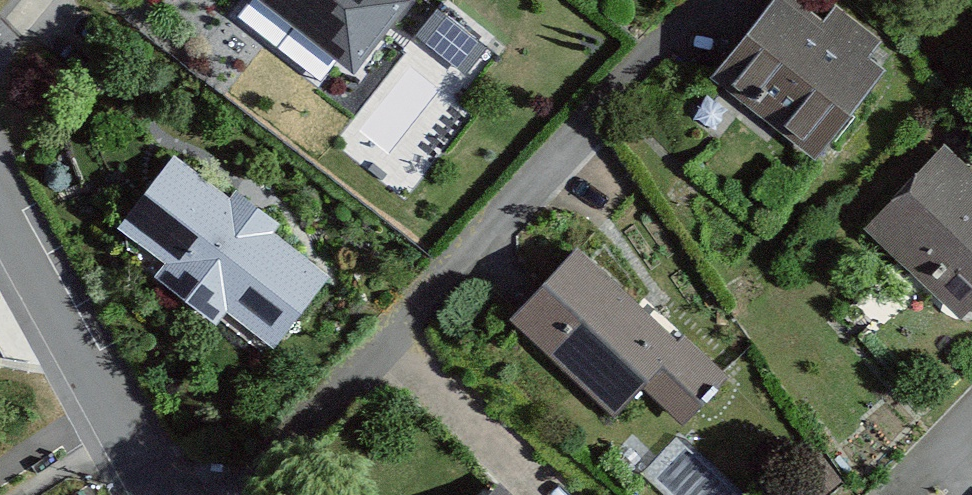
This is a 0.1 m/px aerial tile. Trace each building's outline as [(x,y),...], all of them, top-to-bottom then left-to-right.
[(406,0),(254,0),(355,78),(412,5),(406,0)] [(782,2),(713,94),(821,175),(888,85),(870,71),(883,54),(837,20),(826,34),(782,2)] [(416,38),(466,76),(487,50),(437,11),(416,38)] [(332,278),(175,156),(117,232),(273,351),(332,278)] [(861,250),(960,342),(971,330),(971,183),(946,159),(861,250)] [(502,340),(615,439),(646,405),(680,435),(722,387),(575,258),(502,340)] [(497,485),(487,494),(507,494),(497,485)]
